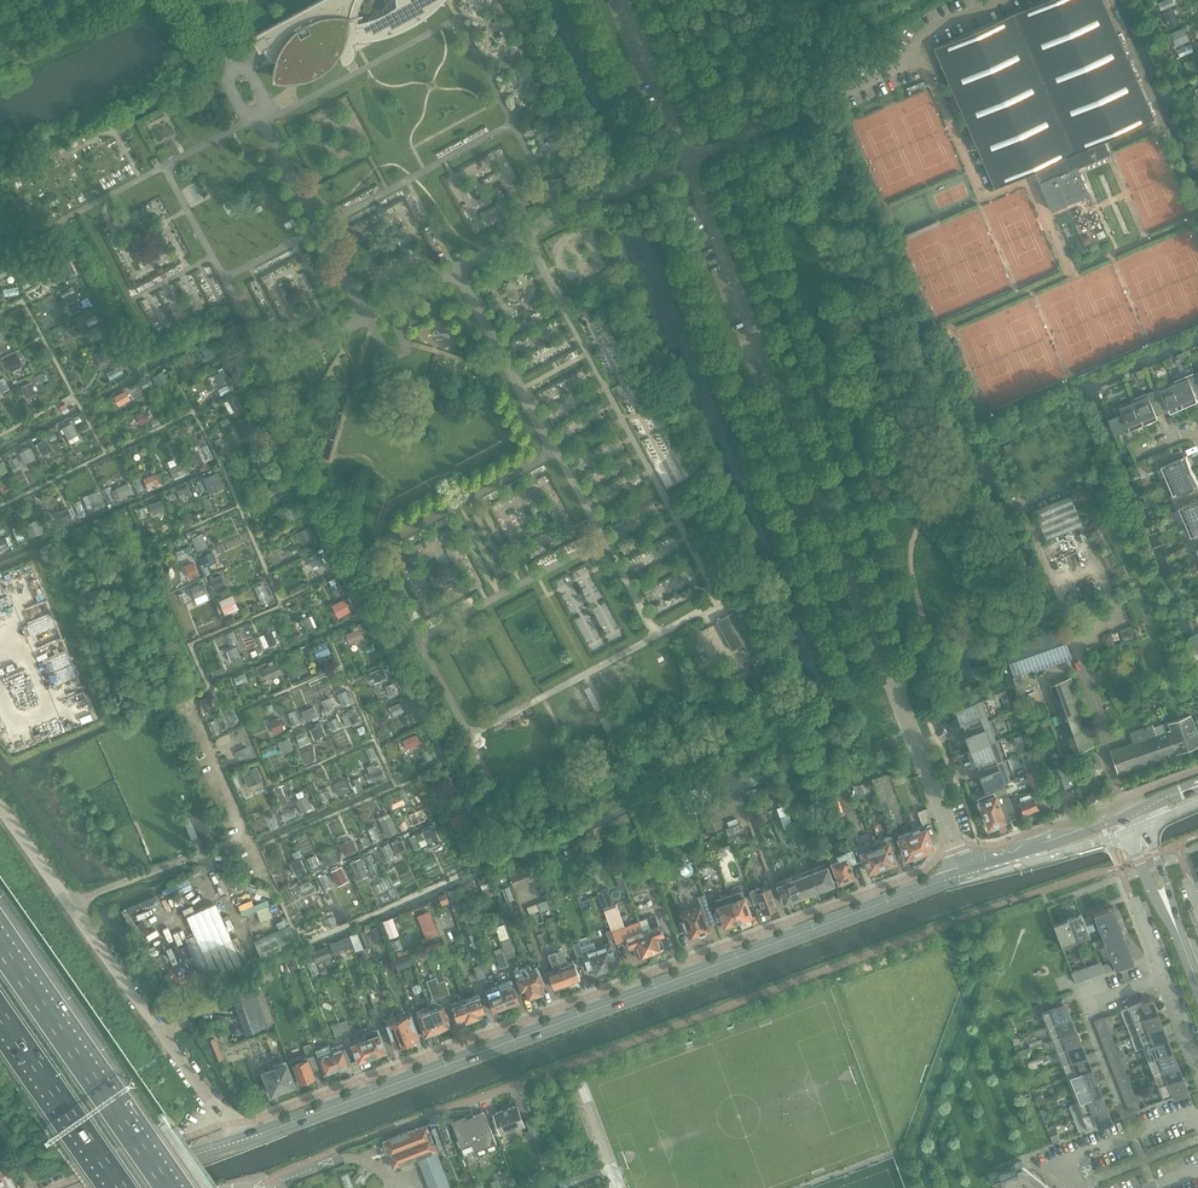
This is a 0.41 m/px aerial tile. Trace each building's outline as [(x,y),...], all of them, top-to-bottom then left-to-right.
[(342,51),(342,50),(343,49),(344,47),(345,46),(346,45),(346,44),(347,43),(349,42),(350,44),(352,45),(352,46),(353,47),(353,48),(354,49),(354,50),(354,51),(354,53),(354,54),(354,55),(354,56),(353,57),(354,57),(355,56),(355,54),(355,53),(355,52),(355,51),(355,49),(354,48),(354,46),(353,45),(359,42),(366,42),(368,41),(372,41),(377,40),(382,39),(386,38),(391,36),(394,35),(400,33),(404,31),(407,29),(413,26),(418,23),(422,20),(427,17),(431,14),(435,11),(440,6),(442,4),(446,0),(320,0),(254,36),(257,41),(265,37),(266,40),(270,38),(272,42),(269,44),(270,46),(262,50),(270,64),(276,64),(275,67),(275,70),(274,74),(274,77),(277,77),(280,76),(282,76),(285,76),(286,76),(289,77),(289,76),(290,77),(300,80),(301,81),(302,81),(306,81),(311,79),(313,78),(316,77),(320,75),(323,72),(325,71),(328,69),(331,66),(333,64),(334,62),(336,60),(338,58),(339,55),(340,54),(340,55),(340,57),(341,59),(341,60),(342,62),(342,64),(344,63),(343,61),(342,60),(342,59),(342,57),(341,56),(342,54),(342,53),(342,51)] [(1103,141),(1155,119),(1103,0),(1045,0),(933,48),(994,189),(1035,171),(1040,182),(1039,182),(1052,211),(1089,195),(1079,174),(1111,160),(1103,141)] [(1169,35),(1174,48),(1187,43),(1183,30),(1169,35)] [(10,274),(5,266),(0,269),(0,280),(10,274)] [(69,307),(74,316),(84,310),(79,301),(69,307)] [(98,325),(88,331),(94,342),(104,336),(98,325)] [(110,345),(98,351),(104,364),(116,358),(110,345)] [(4,363),(9,372),(24,365),(19,355),(4,363)] [(1197,398),(1197,383),(1194,374),(1174,382),(1185,407),(1197,401),(1197,400),(1197,399),(1197,398)] [(0,379),(0,388),(3,394),(10,390),(3,378),(0,379)] [(1171,413),(1185,407),(1174,382),(1154,391),(1164,413),(1170,410),(1171,413)] [(30,383),(21,387),(27,400),(36,396),(30,383)] [(1158,416),(1164,413),(1154,391),(1134,400),(1145,424),(1159,418),(1158,416)] [(1131,430),(1145,424),(1134,400),(1114,408),(1117,416),(1110,419),(1116,434),(1130,428),(1131,430)] [(1187,456),(1184,457),(1181,450),(1175,453),(1173,449),(1148,460),(1150,464),(1156,461),(1159,469),(1162,468),(1168,481),(1192,471),(1187,456)] [(1197,485),(1197,481),(1192,471),(1168,481),(1174,495),(1171,496),(1174,503),(1197,493),(1197,489),(1197,486),(1197,485)] [(115,488),(120,499),(131,494),(126,483),(115,488)] [(96,492),(83,498),(88,510),(101,505),(96,492)] [(1174,512),(1179,525),(1186,522),(1197,517),(1197,493),(1174,503),(1177,510),(1174,512)] [(1083,526),(1071,496),(1035,511),(1047,540),(1083,526)] [(1188,537),(1192,544),(1197,542),(1197,517),(1186,522),(1192,536),(1188,537)] [(308,528),(295,534),(301,547),(314,542),(308,528)] [(201,535),(190,540),(197,553),(207,548),(201,535)] [(317,552),(306,558),(312,569),(323,563),(317,552)] [(334,578),(328,582),(336,597),(343,593),(334,578)] [(1117,599),(1120,605),(1128,602),(1125,596),(1117,599)] [(342,600),(330,607),(337,620),(350,612),(342,600)] [(737,610),(728,615),(749,654),(758,648),(737,610)] [(1123,642),(1135,638),(1130,626),(1119,630),(1123,642)] [(1071,656),(1062,629),(1005,648),(1014,676),(1071,656)] [(1168,651),(1179,646),(1176,640),(1165,645),(1168,651)] [(1186,648),(1192,662),(1197,660),(1197,643),(1186,648)] [(370,677),(376,691),(388,686),(381,672),(370,677)] [(1055,726),(1063,723),(1074,753),(1095,746),(1071,677),(1050,685),(1060,714),(1052,717),(1055,726)] [(992,717),(985,699),(988,698),(988,697),(955,709),(958,716),(961,714),(963,718),(959,719),(960,723),(964,721),(966,727),(992,717)] [(301,712),(306,723),(319,717),(314,706),(301,712)] [(1111,751),(1118,772),(1125,770),(1144,763),(1166,756),(1167,759),(1171,761),(1175,759),(1177,756),(1176,752),(1197,745),(1197,739),(1190,716),(1154,729),(1153,726),(1130,733),(1134,743),(1111,751)] [(279,717),(268,721),(275,737),(286,732),(279,717)] [(969,734),(965,736),(967,739),(970,738),(971,741),(968,742),(970,748),(999,737),(993,718),(995,717),(992,718),(992,717),(966,727),(963,729),(966,728),(969,734)] [(976,754),(977,757),(974,759),(975,762),(979,761),(981,766),(1007,757),(1000,738),(1003,737),(1002,737),(1000,738),(999,737),(970,748),(973,756),(976,754)] [(901,748),(898,739),(890,741),(893,751),(901,748)] [(249,747),(237,752),(240,759),(252,754),(249,747)] [(1065,756),(1068,765),(1076,762),(1073,753),(1065,756)] [(1007,758),(1010,757),(1010,756),(1007,758),(1007,757),(981,766),(981,767),(977,768),(978,769),(981,768),(983,774),(980,775),(981,779),(985,778),(986,781),(982,782),(985,789),(1017,777),(1017,776),(1014,777),(1007,758)] [(1065,764),(1059,766),(1058,761),(1052,763),(1053,768),(1050,769),(1057,790),(1064,787),(1066,788),(1069,787),(1070,785),(1073,784),(1065,764)] [(1101,776),(1103,771),(1102,765),(1096,762),(1091,764),(1088,769),(1090,775),(1095,778),(1101,776)] [(256,768),(245,772),(250,786),(262,782),(256,768)] [(738,769),(731,771),(738,790),(745,787),(738,769)] [(731,771),(724,774),(731,792),(738,790),(731,771)] [(724,774),(717,776),(724,795),(731,792),(724,774)] [(717,776),(710,779),(717,798),(724,795),(717,776)] [(865,783),(857,786),(858,788),(859,793),(867,790),(865,785),(865,783)] [(1005,787),(977,797),(988,827),(989,827),(990,829),(999,825),(998,824),(1005,821),(1005,820),(1015,815),(1005,787)] [(327,791),(318,795),(321,804),(331,800),(327,791)] [(452,795),(442,799),(446,810),(456,807),(452,795)] [(1020,804),(1023,814),(1038,808),(1034,799),(1035,799),(1034,798),(1019,804),(1020,804)] [(713,803),(699,808),(702,816),(717,811),(713,803)] [(699,808),(708,833),(722,828),(723,828),(720,819),(705,825),(702,816),(699,808)] [(927,808),(917,812),(922,824),(931,821),(927,808)] [(280,815),(283,823),(296,817),(293,809),(280,815)] [(889,809),(883,811),(887,822),(893,820),(889,809)] [(203,811),(190,817),(198,837),(212,831),(203,811)] [(424,811),(417,814),(420,821),(427,818),(424,811)] [(717,811),(702,816),(705,825),(720,819),(717,811)] [(460,814),(449,818),(455,831),(465,827),(460,814)] [(389,818),(379,822),(386,838),(396,833),(389,818)] [(739,824),(726,829),(729,836),(742,832),(739,824)] [(432,826),(421,832),(428,844),(439,839),(432,826)] [(925,828),(912,833),(919,853),(920,853),(921,855),(927,852),(927,851),(933,848),(925,828)] [(897,836),(898,838),(898,839),(902,849),(899,849),(901,853),(903,852),(905,858),(912,856),(912,858),(919,856),(918,854),(919,853),(912,833),(911,831),(897,836)] [(889,865),(896,862),(891,850),(896,849),(891,835),(873,842),(882,867),(884,867),(884,868),(890,866),(889,865)] [(859,848),(853,850),(857,862),(864,860),(868,872),(875,870),(876,872),(881,870),(880,868),(882,867),(873,842),(859,847),(859,848)] [(579,845),(565,851),(568,858),(582,853),(579,845)] [(333,850),(321,854),(325,867),(338,864),(333,850)] [(839,860),(831,863),(839,883),(840,883),(841,885),(848,882),(847,880),(854,877),(850,865),(857,862),(853,850),(838,856),(839,860)] [(360,858),(348,863),(354,877),(366,872),(360,858)] [(539,858),(507,871),(514,887),(545,874),(539,858)] [(826,888),(834,885),(827,866),(810,873),(817,891),(818,891),(819,890),(821,891),(825,890),(826,888)] [(810,873),(794,879),(801,897),(803,897),(805,898),(808,896),(809,894),(817,891),(810,873)] [(488,877),(478,880),(482,891),(492,888),(488,877)] [(794,879),(777,885),(784,904),(792,900),(794,901),(798,900),(799,898),(800,897),(801,898),(801,897),(794,879)] [(728,895),(731,902),(738,921),(739,921),(740,923),(746,920),(745,918),(751,916),(748,907),(754,905),(749,892),(746,883),(740,885),(742,890),(728,895)] [(749,892),(754,905),(760,903),(763,912),(769,909),(771,910),(774,909),(774,907),(776,907),(770,888),(761,891),(760,887),(749,892)] [(607,888),(597,892),(611,930),(615,941),(615,942),(626,938),(630,949),(634,947),(638,958),(641,957),(643,957),(647,956),(648,954),(651,953),(639,922),(624,928),(616,905),(614,906),(607,888)] [(455,890),(448,893),(453,904),(460,901),(455,890)] [(713,892),(705,895),(708,902),(715,899),(713,892)] [(446,894),(438,896),(442,905),(449,902),(446,894)] [(683,921),(680,922),(683,932),(686,931),(687,931),(690,939),(699,935),(701,936),(705,934),(706,932),(711,931),(709,927),(716,924),(708,902),(705,895),(705,894),(697,897),(700,905),(680,912),(684,921),(683,921)] [(728,895),(715,900),(717,906),(724,926),(730,924),(731,926),(737,923),(737,921),(738,921),(731,902),(728,895)] [(216,904),(187,917),(215,979),(244,966),(216,904)] [(1134,961),(1113,906),(1094,914),(1115,969),(1134,961)] [(1081,913),(1067,919),(1075,940),(1089,935),(1086,926),(1083,918),(1081,913)] [(1091,915),(1083,918),(1086,926),(1094,923),(1091,915)] [(656,916),(639,922),(651,953),(654,952),(656,953),(660,951),(661,949),(664,948),(660,937),(664,936),(659,925),(656,916)] [(431,917),(420,921),(428,943),(439,939),(431,917)] [(392,918),(383,922),(390,939),(394,937),(393,932),(397,931),(392,918)] [(1054,924),(1053,924),(1053,925),(1055,929),(1057,934),(1061,946),(1075,940),(1067,919),(1055,924),(1054,924)] [(280,930),(254,941),(262,959),(298,943),(290,925),(287,927),(284,920),(277,923),(280,930)] [(505,924),(495,928),(500,941),(510,938),(505,924)] [(378,927),(368,930),(372,939),(381,936),(378,927)] [(358,933),(350,936),(357,952),(364,949),(371,946),(365,930),(358,933)] [(611,942),(596,947),(604,970),(606,970),(608,970),(611,969),(611,968),(613,967),(612,965),(617,963),(613,951),(614,951),(611,943),(615,941),(611,930),(607,932),(611,942)] [(349,937),(339,941),(342,950),(353,946),(349,937)] [(510,938),(500,941),(507,960),(516,956),(510,938)] [(443,940),(425,947),(427,953),(445,947),(443,940)] [(579,942),(573,944),(577,957),(582,955),(585,961),(590,973),(595,972),(596,973),(597,973),(599,974),(602,972),(603,971),(604,970),(596,947),(594,942),(580,947),(579,942)] [(327,947),(313,953),(316,960),(317,962),(331,956),(327,947)] [(425,947),(417,950),(420,958),(428,955),(427,953),(425,947)] [(502,948),(494,951),(497,959),(501,968),(509,965),(502,948)] [(555,952),(567,984),(579,980),(580,978),(574,963),(568,965),(562,950),(555,952)] [(548,955),(554,970),(548,973),(553,988),(554,988),(555,988),(567,984),(555,952),(548,955)] [(313,953),(302,957),(305,964),(316,960),(313,953)] [(296,960),(287,963),(291,972),(300,969),(296,960)] [(1109,962),(1102,965),(1105,972),(1112,970),(1109,962)] [(530,964),(525,966),(536,996),(544,993),(541,984),(543,983),(544,983),(537,965),(532,967),(530,964)] [(481,965),(474,968),(478,980),(486,978),(481,965)] [(521,971),(515,973),(522,993),(525,992),(528,999),(536,996),(525,966),(520,968),(521,971)] [(1090,978),(1095,977),(1091,966),(1086,968),(1090,978)] [(1086,980),(1090,978),(1086,968),(1082,970),(1086,980)] [(446,980),(439,982),(444,996),(451,993),(446,980)] [(498,985),(506,1007),(519,1002),(511,980),(498,985)] [(439,982),(433,985),(438,998),(444,996),(439,982)] [(233,994),(231,995),(245,1033),(247,1032),(274,1023),(260,984),(233,994)] [(498,985),(485,989),(493,1011),(506,1007),(498,985)] [(474,998),(466,1001),(472,1019),(474,1019),(476,1019),(478,1018),(480,1017),(481,1016),(481,1014),(485,1012),(478,993),(473,995),(474,998)] [(1128,1009),(1121,1011),(1126,1025),(1155,1013),(1149,1000),(1128,1009)] [(457,1001),(451,1003),(458,1022),(463,1021),(464,1023),(465,1022),(467,1022),(470,1021),(471,1020),(472,1019),(466,1001),(458,1004),(457,1001)] [(374,1005),(379,1017),(385,1014),(381,1003),(374,1005)] [(1063,1004),(1041,1013),(1047,1026),(1069,1018),(1063,1004)] [(431,1010),(432,1015),(438,1032),(452,1027),(444,1005),(431,1010)] [(375,1008),(369,1010),(373,1022),(379,1020),(375,1008)] [(421,1008),(416,1010),(418,1015),(417,1015),(425,1037),(438,1032),(432,1015),(431,1010),(423,1013),(421,1008)] [(1126,1025),(1131,1038),(1160,1026),(1155,1013),(1126,1025)] [(410,1014),(398,1019),(407,1044),(409,1043),(411,1044),(414,1042),(415,1041),(420,1039),(410,1014)] [(1110,1015),(1095,1021),(1100,1035),(1110,1031),(1115,1029),(1110,1015)] [(1009,1017),(1004,1019),(1007,1026),(1012,1024),(1009,1017)] [(1074,1030),(1069,1018),(1047,1026),(1052,1039),(1074,1030)] [(398,1019),(386,1023),(395,1048),(400,1046),(402,1047),(405,1046),(406,1044),(407,1044),(398,1019)] [(347,1021),(339,1024),(344,1035),(351,1032),(347,1021)] [(339,1024),(332,1026),(336,1038),(344,1035),(339,1024)] [(1143,1047),(1143,1048),(1165,1039),(1160,1026),(1131,1038),(1136,1050),(1143,1047)] [(365,1039),(372,1057),(374,1056),(375,1058),(380,1056),(379,1054),(386,1051),(378,1028),(363,1034),(365,1039)] [(1079,1043),(1074,1030),(1052,1039),(1057,1052),(1079,1043)] [(1119,1042),(1115,1043),(1110,1031),(1100,1035),(1105,1048),(1119,1042)] [(371,1057),(372,1057),(365,1039),(351,1044),(358,1062),(365,1059),(366,1061),(371,1059),(371,1057)] [(1143,1048),(1148,1060),(1170,1052),(1165,1039),(1143,1048)] [(1084,1056),(1079,1043),(1057,1052),(1062,1065),(1084,1056)] [(303,1061),(293,1065),(300,1083),(302,1082),(303,1084),(309,1082),(308,1080),(315,1078),(312,1071),(319,1068),(314,1054),(310,1044),(304,1046),(308,1057),(302,1059),(303,1061)] [(1115,1044),(1105,1048),(1110,1060),(1120,1056),(1125,1055),(1122,1048),(1118,1049),(1115,1044)] [(318,1056),(325,1075),(331,1072),(332,1073),(336,1072),(337,1070),(338,1070),(331,1051),(329,1046),(316,1051),(318,1056)] [(344,1046),(331,1051),(338,1070),(339,1069),(341,1070),(344,1069),(345,1067),(351,1065),(344,1046)] [(1148,1060),(1153,1073),(1175,1065),(1170,1052),(1148,1060)] [(1089,1069),(1084,1056),(1062,1065),(1067,1077),(1089,1069)] [(1120,1056),(1110,1060),(1115,1073),(1125,1069),(1120,1056)] [(293,1086),(294,1085),(285,1061),(261,1070),(260,1071),(260,1073),(269,1099),(278,1096),(279,1096),(277,1091),(286,1088),(286,1089),(288,1090),(292,1089),(293,1086)] [(1153,1073),(1158,1086),(1180,1078),(1175,1065),(1153,1073)] [(1094,1082),(1089,1069),(1067,1077),(1072,1090),(1094,1082)] [(1130,1082),(1125,1069),(1115,1073),(1120,1086),(1130,1082)] [(1163,1100),(1185,1091),(1180,1078),(1158,1086),(1163,1100)] [(1099,1095),(1094,1082),(1072,1090),(1077,1103),(1099,1095)] [(1136,1095),(1130,1082),(1120,1086),(1125,1099),(1136,1095)] [(1099,1095),(1077,1103),(1070,1106),(1075,1119),(1104,1107),(1099,1095)] [(1125,1099),(1130,1112),(1141,1108),(1136,1095),(1125,1099)] [(495,1117),(491,1119),(497,1135),(501,1134),(524,1126),(516,1105),(494,1113),(495,1117)] [(1075,1119),(1080,1132),(1109,1121),(1104,1107),(1075,1119)] [(496,1143),(484,1112),(466,1119),(465,1117),(452,1122),(462,1149),(473,1145),(475,1152),(496,1143)] [(430,1123),(427,1125),(437,1151),(440,1149),(439,1145),(451,1140),(443,1118),(439,1117),(434,1119),(433,1122),(430,1123)] [(526,1120),(530,1130),(525,1132),(527,1138),(540,1133),(534,1117),(526,1120)] [(383,1142),(393,1168),(418,1158),(429,1187),(450,1187),(436,1151),(437,1151),(427,1125),(383,1142)] [(1050,1137),(1053,1143),(1060,1140),(1054,1127),(1047,1130),(1050,1137)] [(1023,1163),(1016,1166),(1016,1168),(999,1175),(1001,1182),(1000,1183),(1005,1187),(1054,1187),(1023,1163)] [(358,1171),(352,1178),(358,1183),(364,1176),(358,1171)]
